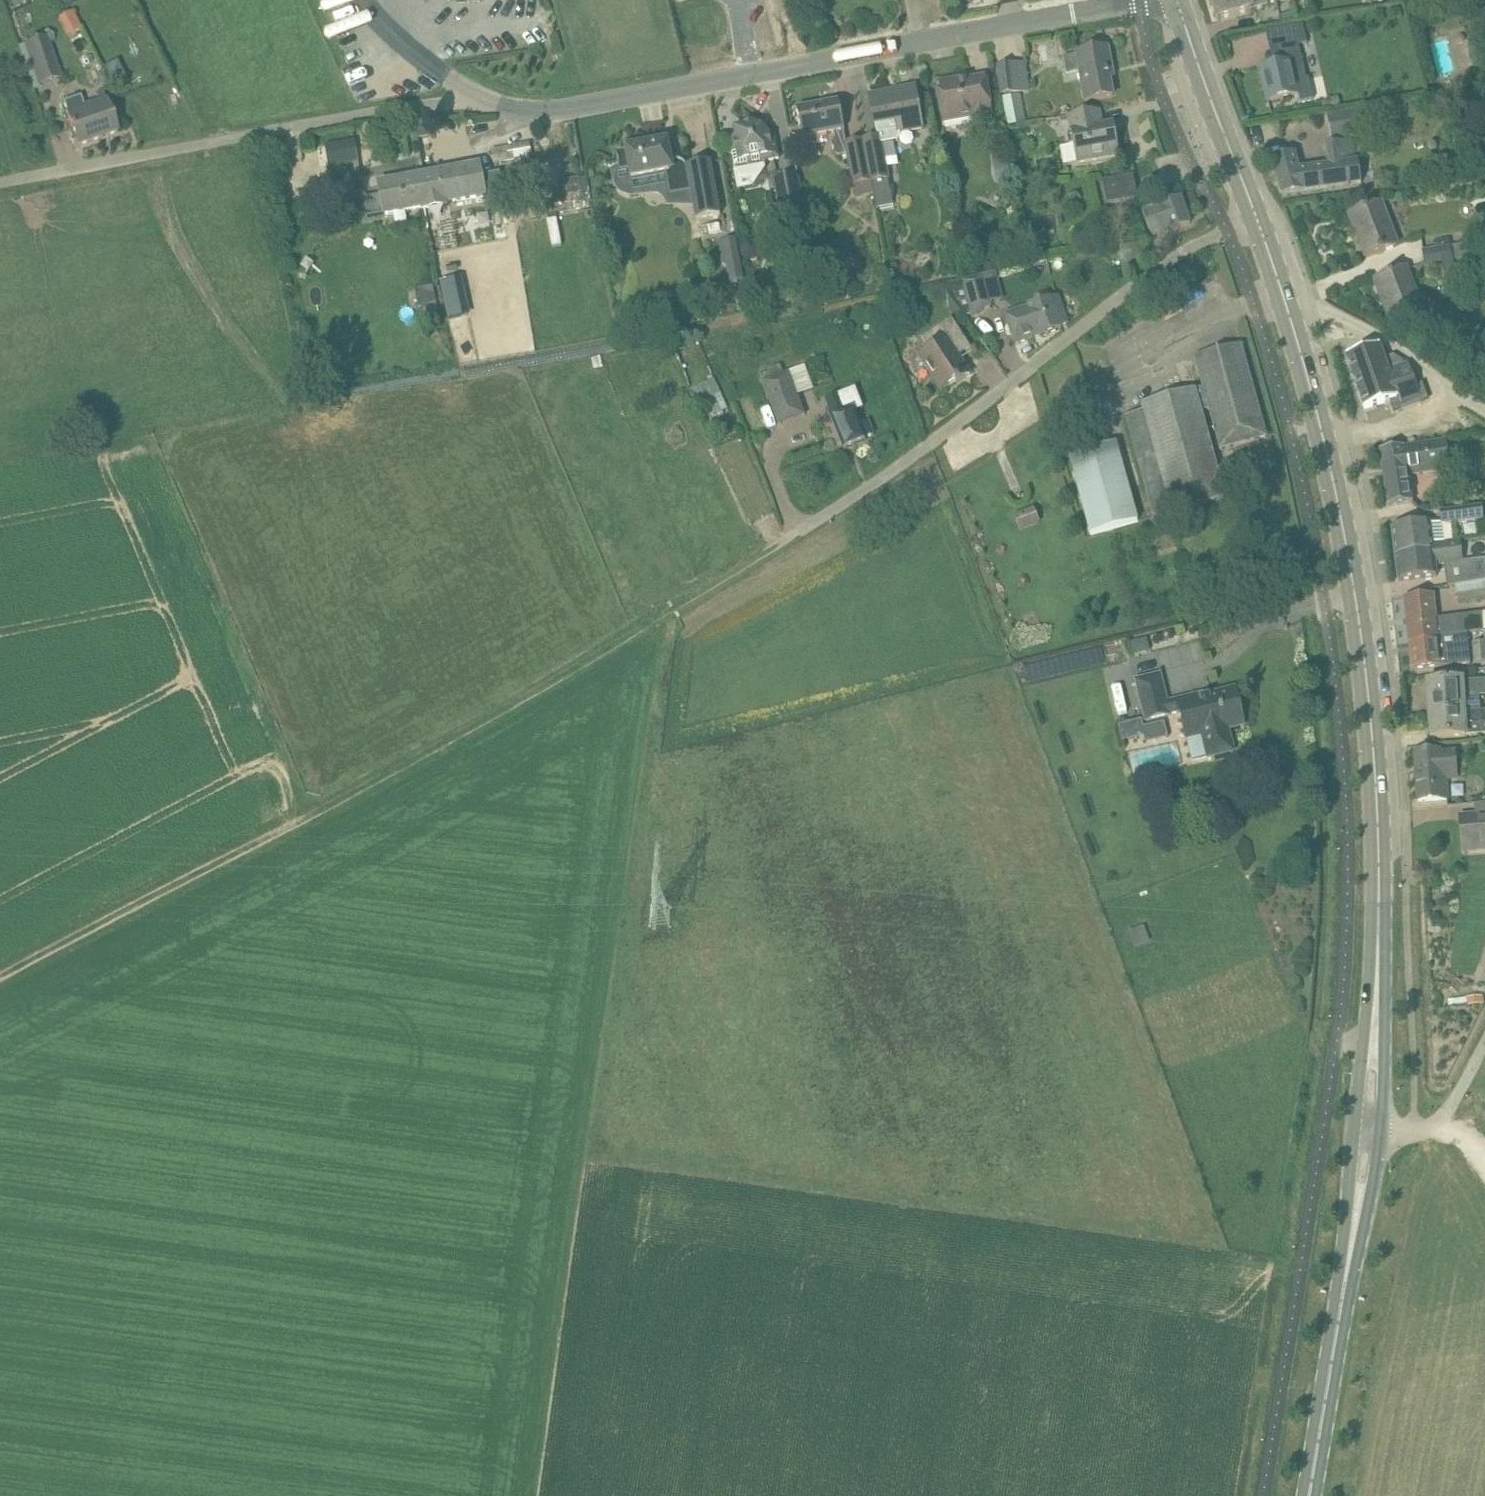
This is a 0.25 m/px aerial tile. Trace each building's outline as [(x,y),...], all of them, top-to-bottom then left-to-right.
[(1218,21),(1252,11),(1252,10),(1283,1),(1282,0),(1212,0),(1218,21)] [(56,15),(64,36),(79,29),(70,9),(56,15)] [(1282,63),(1260,69),(1267,101),(1297,94),(1293,77),(1306,74),(1299,44),(1308,43),(1303,25),(1283,28),(1288,47),(1278,49),(1282,63)] [(26,45),(42,86),(63,79),(46,37),(26,45)] [(1109,69),(1113,68),(1109,47),(1062,56),(1065,75),(1080,72),(1086,100),(1113,95),(1109,69)] [(128,82),(118,61),(104,68),(115,89),(128,82)] [(998,66),(1000,86),(1001,93),(1016,91),(1028,90),(1025,63),(998,66)] [(938,92),(942,111),(944,122),(974,117),(975,123),(991,120),(990,114),(993,113),(989,96),(986,76),(960,81),(960,78),(940,82),(941,91),(938,92)] [(892,90),(870,95),(875,125),(876,124),(878,136),(880,143),(883,143),(899,140),(901,136),(900,132),(924,127),(917,90),(897,94),(898,96),(894,97),(892,90)] [(69,117),(78,145),(118,132),(107,100),(85,107),(81,96),(64,102),(69,117)] [(839,100),(797,108),(803,137),(835,131),(837,141),(834,142),(837,155),(848,153),(850,153),(848,142),(843,121),(839,100)] [(1069,115),(1077,162),(1120,155),(1115,123),(1103,125),(1100,110),(1069,115)] [(1326,116),(1330,141),(1364,134),(1359,110),(1326,116)] [(731,144),(735,166),(779,158),(779,156),(775,136),(769,137),(767,131),(749,118),(743,126),(734,127),(736,137),(731,144)] [(878,136),(864,139),(872,181),(878,209),(894,206),(883,143),(880,143),(878,136)] [(864,139),(848,142),(850,153),(848,153),(854,184),(872,181),(864,139)] [(355,140),(326,144),(329,165),(359,161),(355,140)] [(631,147),(631,149),(617,152),(621,171),(630,169),(642,177),(667,172),(671,195),(692,191),(697,220),(721,215),(711,162),(687,167),(678,169),(674,166),(669,140),(631,147)] [(1273,157),(1282,193),(1362,183),(1359,161),(1355,161),(1352,140),(1327,144),(1329,165),(1299,169),(1295,152),(1273,157)] [(492,150),(494,162),(532,155),(530,142),(492,150)] [(425,192),(423,192),(426,209),(447,205),(447,203),(485,196),(486,201),(504,197),(499,174),(482,177),(479,165),(425,175),(426,185),(424,185),(425,192)] [(1103,181),(1108,204),(1138,198),(1134,174),(1103,181)] [(383,195),(364,199),(367,216),(386,212),(386,214),(425,207),(425,209),(426,209),(423,192),(425,192),(424,185),(426,185),(425,175),(381,183),(383,195)] [(774,179),(782,218),(805,214),(798,175),(774,179)] [(1181,197),(1143,211),(1153,237),(1191,223),(1181,197)] [(1384,202),(1350,215),(1358,235),(1360,234),(1369,255),(1366,256),(1367,257),(1400,244),(1384,202)] [(737,238),(718,241),(722,262),(727,261),(731,282),(744,279),(737,238)] [(1144,266),(1137,242),(1117,247),(1124,272),(1144,266)] [(1422,251),(1424,266),(1451,262),(1449,247),(1422,251)] [(1408,267),(1375,279),(1383,299),(1385,298),(1394,320),(1391,321),(1392,322),(1425,309),(1408,267)] [(437,280),(449,317),(469,311),(457,274),(437,280)] [(964,285),(947,288),(966,315),(972,314),(973,317),(991,304),(983,275),(963,281),(964,285)] [(1058,296),(1006,314),(1016,344),(1040,335),(1040,336),(1062,328),(1061,326),(1068,323),(1058,296)] [(443,314),(441,301),(424,304),(427,317),(443,314)] [(919,356),(942,390),(956,381),(957,383),(971,374),(954,350),(967,341),(952,318),(922,337),(930,349),(919,356)] [(1221,449),(1267,436),(1242,344),(1195,357),(1203,387),(1142,404),(1144,411),(1126,416),(1153,513),(1154,515),(1171,510),(1172,512),(1226,497),(1202,411),(1210,409),(1221,449)] [(1347,355),(1366,409),(1397,398),(1399,404),(1421,396),(1409,363),(1389,370),(1379,344),(1347,355)] [(763,383),(779,426),(805,416),(789,373),(763,383)] [(690,390),(702,420),(726,410),(713,380),(690,390)] [(832,418),(837,430),(844,449),(867,440),(866,437),(874,434),(869,421),(861,424),(855,411),(864,408),(856,387),(826,399),(833,418),(832,418)] [(1413,501),(1409,473),(1449,467),(1445,440),(1404,446),(1380,449),(1389,505),(1413,501)] [(1069,456),(1091,535),(1139,522),(1117,442),(1069,456)] [(1440,509),(1442,522),(1442,523),(1484,517),(1483,503),(1440,509)] [(1031,510),(1012,521),(1018,530),(1037,520),(1031,510)] [(1393,528),(1395,548),(1445,542),(1442,523),(1442,522),(1393,528)] [(1395,548),(1399,581),(1437,576),(1436,565),(1446,564),(1448,584),(1484,579),(1484,558),(1464,561),(1461,540),(1445,542),(1395,548)] [(1448,584),(1448,586),(1456,584),(1459,599),(1484,595),(1484,579),(1448,584)] [(1405,597),(1410,643),(1439,640),(1438,635),(1454,634),(1484,630),(1483,612),(1436,617),(1434,594),(1405,597)] [(1439,640),(1410,643),(1412,669),(1457,664),(1455,645),(1454,634),(1438,635),(1439,640)] [(1132,652),(1149,647),(1145,637),(1128,642),(1132,652)] [(1474,663),(1484,662),(1484,642),(1473,644),(1474,663)] [(1100,646),(1023,665),(1027,681),(1104,661),(1100,646)] [(1209,695),(1209,696),(1201,698),(1200,694),(1168,702),(1161,674),(1136,680),(1146,720),(1171,715),(1170,713),(1180,711),(1187,739),(1203,735),(1209,758),(1234,751),(1229,729),(1245,725),(1236,688),(1209,695)] [(1430,714),(1464,712),(1464,711),(1464,696),(1480,695),(1484,695),(1484,679),(1463,680),(1428,682),(1430,714)] [(1430,714),(1431,738),(1466,736),(1466,735),(1484,734),(1484,710),(1481,711),(1464,711),(1464,712),(1430,714)] [(1415,752),(1419,801),(1448,799),(1446,778),(1457,778),(1455,753),(1440,754),(1439,751),(1415,752)] [(1461,817),(1463,851),(1484,849),(1484,815),(1461,817)]
